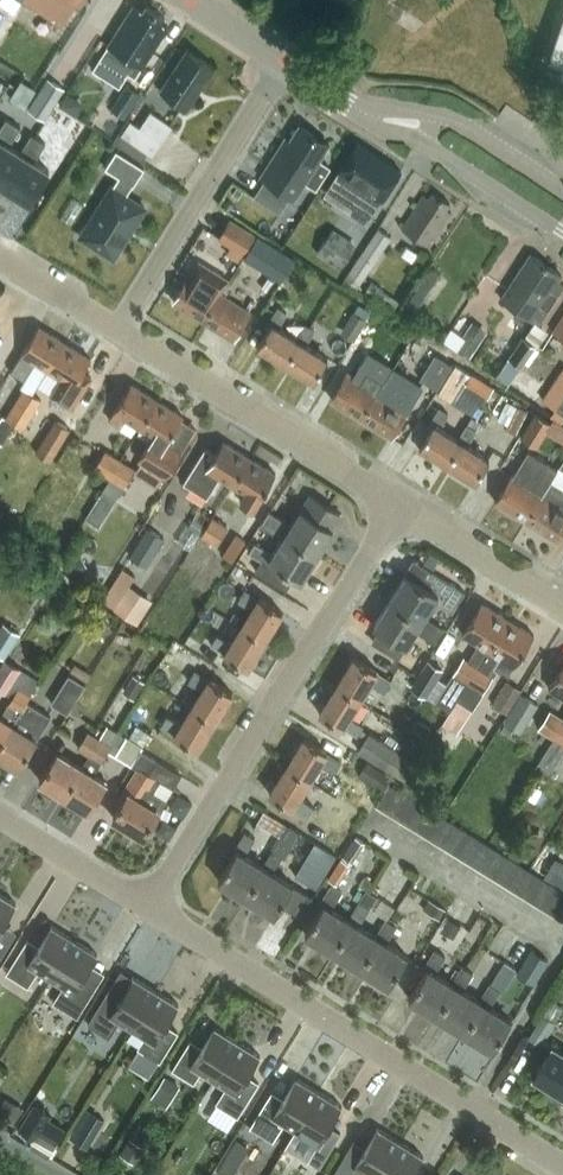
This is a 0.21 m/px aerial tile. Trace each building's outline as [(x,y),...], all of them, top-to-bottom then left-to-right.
[(62,25),(79,0),(25,0),(62,25)] [(113,39),(93,70),(111,82),(120,87),(128,73),(135,77),(169,25),(162,21),(166,15),(148,4),(144,10),(135,4),(113,39)] [(557,39),(551,57),(562,61),(562,22),(557,39)] [(187,108),(215,65),(187,47),(159,90),(187,108)] [(29,102),(38,84),(22,77),(13,95),(29,102)] [(49,80),(29,111),(43,120),(63,89),(49,80)] [(128,85),(112,109),(124,117),(140,93),(128,85)] [(139,128),(162,142),(172,126),(150,112),(139,128)] [(71,117),(52,148),(68,158),(87,127),(71,117)] [(22,153),(7,142),(18,125),(9,119),(0,133),(0,184),(5,187),(25,155),(22,153)] [(162,142),(139,128),(129,122),(121,136),(146,152),(153,156),(162,142)] [(294,197),(322,153),(329,142),(300,124),(290,139),(285,136),(260,175),(266,179),(256,194),(280,210),(290,194),(294,197)] [(5,187),(30,203),(51,171),(31,159),(43,141),(34,135),(22,153),(25,155),(5,187)] [(377,205),(399,170),(357,142),(335,177),(377,205)] [(112,186),(82,232),(116,254),(145,207),(126,195),(133,185),(133,186),(145,168),(117,150),(105,168),(119,176),(113,186),(112,186)] [(319,158),(305,180),(316,187),(330,165),(319,158)] [(367,220),(377,205),(335,177),(324,193),(367,220)] [(237,185),(232,194),(238,198),(243,189),(237,185)] [(430,245),(451,211),(446,208),(450,202),(434,191),(430,197),(425,194),(403,227),(430,245)] [(256,235),(231,219),(219,238),(231,246),(226,253),(239,261),(256,235)] [(341,267),(358,243),(334,227),(317,251),(341,267)] [(379,228),(346,278),(358,286),(391,237),(379,228)] [(295,258),(258,235),(245,257),(282,279),(295,258)] [(501,297),(538,322),(562,285),(562,284),(557,279),(561,274),(530,253),(526,259),(501,297)] [(199,260),(191,274),(174,301),(203,319),(219,292),(228,278),(199,260)] [(411,303),(419,308),(442,274),(434,269),(411,303)] [(385,288),(372,280),(363,293),(376,301),(385,288)] [(234,338),(251,311),(219,292),(203,319),(234,338)] [(271,322),(258,344),(286,361),(299,339),(297,338),(306,324),(287,312),(278,307),(269,321),(271,322)] [(347,319),(343,326),(355,333),(356,334),(367,318),(353,309),(347,319)] [(554,331),(562,337),(562,317),(554,331)] [(485,328),(471,319),(456,342),(470,351),(485,328)] [(299,339),(286,361),(315,379),(328,358),(316,351),(306,344),(315,330),(309,326),(306,324),(297,338),(299,339)] [(46,370),(64,343),(38,327),(9,371),(23,379),(34,362),(46,370)] [(523,336),(508,356),(520,365),(535,345),(523,336)] [(64,343),(46,370),(62,380),(51,396),(70,408),(90,377),(81,372),(89,359),(64,343)] [(354,375),(378,390),(393,366),(369,351),(354,375)] [(436,354),(420,379),(435,388),(450,363),(436,354)] [(460,392),(471,373),(454,363),(436,392),(454,402),(460,392)] [(423,384),(393,366),(378,390),(408,408),(423,384)] [(543,398),(562,412),(562,368),(543,398)] [(349,372),(332,399),(361,417),(378,390),(354,375),(349,372)] [(471,373),(460,392),(479,404),(484,396),(487,398),(494,386),(471,373)] [(139,428),(156,400),(130,384),(108,420),(118,426),(123,418),(139,428)] [(23,388),(4,417),(22,428),(41,399),(23,388)] [(408,408),(378,390),(361,417),(391,436),(408,408)] [(139,428),(151,435),(136,460),(139,462),(132,473),(156,487),(162,476),(165,478),(180,453),(195,430),(180,420),(182,416),(156,400),(139,428)] [(507,400),(498,418),(508,423),(517,405),(507,400)] [(508,423),(506,427),(517,433),(528,411),(517,405),(508,423)] [(432,423),(418,445),(445,462),(459,439),(457,438),(439,427),(448,412),(439,407),(430,422),(432,423)] [(553,420),(551,424),(536,414),(521,437),(538,448),(547,433),(562,443),(562,427),(553,420)] [(12,423),(0,416),(0,442),(12,423)] [(69,429),(53,419),(34,451),(49,461),(69,429)] [(459,439),(445,462),(475,480),(489,458),(467,444),(476,430),(466,424),(457,438),(459,439)] [(231,486),(248,458),(222,442),(214,455),(204,448),(182,484),(205,499),(218,478),(231,486)] [(525,520),(542,492),(541,492),(556,468),(526,450),(495,501),(525,520)] [(109,477),(120,460),(105,451),(94,468),(109,477)] [(239,502),(252,510),(274,474),(248,458),(231,486),(244,494),(239,502)] [(124,486),(135,469),(120,460),(109,477),(124,486)] [(562,527),(562,488),(552,481),(545,493),(542,492),(525,520),(556,539),(562,527)] [(271,517),(265,526),(283,537),(285,534),(317,554),(322,546),(333,528),(322,521),(301,508),(289,528),(271,517)] [(212,516),(201,535),(217,545),(229,526),(212,516)] [(147,528),(128,557),(144,568),(163,539),(147,528)] [(256,541),(250,551),(262,559),(255,570),(286,590),(294,576),(301,580),(317,554),(285,534),(283,537),(274,552),(256,541)] [(234,536),(221,556),(232,563),(245,542),(234,536)] [(11,556),(0,549),(0,573),(11,556)] [(431,551),(425,562),(435,567),(440,556),(431,551)] [(77,557),(64,563),(71,577),(84,571),(77,557)] [(435,600),(452,611),(464,590),(434,572),(414,560),(389,599),(422,620),(426,615),(435,600)] [(135,575),(123,567),(101,601),(113,608),(128,585),(135,575)] [(128,585),(113,608),(137,623),(152,600),(128,585)] [(245,589),(239,598),(254,607),(243,625),(265,639),(283,611),(260,596),(259,598),(245,589)] [(389,599),(373,625),(382,630),(374,643),(398,658),(406,645),(419,624),(437,635),(443,626),(426,615),(422,620),(389,599)] [(446,683),(436,699),(448,707),(451,709),(467,683),(507,618),(481,602),(462,633),(478,643),(469,658),(463,654),(449,678),(446,683)] [(108,616),(95,624),(103,636),(115,628),(108,616)] [(451,709),(443,723),(457,732),(496,668),(494,667),(500,657),(514,666),(533,634),(507,618),(467,683),(451,709)] [(0,625),(0,653),(4,655),(20,631),(3,620),(0,625)] [(218,632),(212,642),(226,651),(225,653),(247,667),(265,639),(243,625),(232,641),(218,632)] [(355,655),(337,683),(360,698),(370,681),(385,690),(391,680),(377,671),(378,669),(355,655)] [(39,678),(6,658),(0,667),(0,687),(14,695),(2,715),(0,714),(0,740),(39,678)] [(445,668),(429,658),(411,686),(427,696),(445,668)] [(68,673),(84,683),(91,672),(75,662),(68,673)] [(548,687),(562,696),(562,663),(548,687)] [(193,681),(181,699),(193,706),(193,705),(215,719),(233,691),(210,677),(209,679),(195,670),(189,679),(193,681)] [(68,673),(51,701),(67,710),(84,683),(68,673)] [(135,698),(145,681),(133,673),(123,691),(135,698)] [(0,740),(0,753),(20,765),(51,714),(27,700),(40,679),(39,678),(0,740)] [(506,680),(491,703),(508,713),(522,691),(506,680)] [(337,683),(319,712),(342,726),(343,724),(358,733),(364,723),(349,714),(360,698),(337,683)] [(521,732),(539,703),(523,693),(504,721),(521,732)] [(168,712),(162,722),(176,731),(175,733),(198,747),(215,719),(193,705),(193,706),(183,721),(168,712)] [(562,722),(562,717),(550,710),(540,727),(554,736),(562,722)] [(554,736),(562,741),(562,722),(554,736)] [(126,736),(118,731),(107,724),(106,726),(99,737),(90,752),(89,754),(82,765),(64,793),(91,809),(108,781),(95,773),(109,749),(115,753),(126,736)] [(136,724),(129,736),(143,744),(150,732),(136,724)] [(90,752),(99,737),(88,730),(78,745),(90,752)] [(416,759),(370,731),(358,749),(404,777),(416,759)] [(305,736),(287,764),(310,779),(321,762),(335,771),(340,762),(327,752),(328,751),(305,736)] [(144,835),(182,773),(141,748),(132,764),(139,768),(126,790),(128,791),(113,816),(144,835)] [(64,793),(82,765),(58,750),(40,778),(64,793)] [(392,777),(367,761),(359,774),(384,790),(392,777)] [(287,764),(269,792),(293,807),(294,805),(308,814),(314,804),(300,795),(310,779),(287,764)] [(389,812),(402,791),(389,783),(376,804),(389,812)] [(401,819),(414,798),(402,791),(389,812),(401,819)] [(414,798),(401,819),(414,827),(427,806),(414,798)] [(426,834),(439,813),(427,806),(414,827),(426,834)] [(286,823),(263,810),(257,820),(280,833),(286,823)] [(439,813),(426,834),(438,842),(451,821),(439,813)] [(162,823),(157,831),(168,837),(173,829),(175,825),(164,819),(162,823)] [(450,849),(463,828),(451,821),(438,842),(450,849)] [(303,832),(297,828),(291,825),(277,847),(274,845),(262,864),(265,866),(247,897),(274,913),(293,883),(275,873),(294,839),(298,841),(303,832)] [(265,866),(262,864),(244,853),(256,834),(246,828),(234,848),(236,849),(218,879),(247,897),(265,866)] [(463,828),(450,849),(462,857),(475,836),(463,828)] [(540,852),(544,833),(529,829),(525,848),(540,852)] [(355,835),(342,855),(352,861),(365,842),(355,835)] [(474,864),(487,843),(475,836),(462,857),(474,864)] [(487,843),(474,864),(486,872),(499,851),(487,843)] [(323,847),(308,871),(322,880),(337,855),(323,847)] [(498,879),(511,858),(499,851),(486,872),(498,879)] [(341,857),(329,876),(338,882),(350,863),(341,857)] [(511,858),(498,879),(510,887),(523,866),(511,858)] [(523,894),(535,873),(523,866),(510,887),(523,894)] [(535,873),(523,894),(535,902),(548,881),(535,873)] [(323,902),(305,933),(332,949),(351,918),(349,917),(331,906),(343,887),(333,881),(321,901),(323,902)] [(547,909),(560,888),(548,881),(535,902),(547,909)] [(351,918),(332,949),(359,966),(378,935),(376,934),(359,923),(377,894),(367,888),(364,892),(359,900),(349,917),(351,918)] [(358,888),(353,896),(359,900),(364,892),(358,888)] [(547,909),(559,917),(562,910),(562,890),(560,888),(547,909)] [(16,901),(0,891),(0,927),(16,901)] [(389,891),(384,899),(395,906),(400,898),(389,891)] [(429,898),(423,907),(441,918),(447,909),(429,898)] [(378,935),(359,966),(389,984),(407,954),(386,941),(398,921),(388,915),(376,934),(378,935)] [(52,975),(75,938),(53,924),(40,944),(29,937),(8,970),(29,983),(39,967),(52,975)] [(55,999),(79,1014),(100,980),(86,971),(98,952),(75,938),(52,975),(65,983),(55,999)] [(427,967),(409,997),(437,1014),(456,984),(453,982),(434,971),(447,951),(437,945),(425,965),(427,967)] [(531,949),(518,973),(534,983),(547,961),(548,959),(547,958),(531,949)] [(505,960),(491,983),(500,989),(502,990),(516,967),(505,960)] [(456,984),(437,1014),(465,1031),(484,1002),(481,1000),(482,998),(462,988),(474,969),(465,963),(453,982),(456,984)] [(133,1026),(157,989),(134,975),(123,993),(117,990),(111,986),(90,1020),(111,1034),(121,1018),(133,1026)] [(484,1002),(465,1031),(493,1048),(511,1018),(490,1005),(500,989),(491,983),(482,998),(481,1000),(484,1002)] [(166,1022),(179,1003),(157,989),(133,1026),(146,1034),(139,1045),(160,1059),(178,1030),(166,1022)] [(544,1013),(529,1035),(542,1043),(556,1021),(544,1013)] [(215,1076),(238,1040),(216,1026),(204,1046),(192,1039),(175,1067),(199,1082),(205,1071),(215,1076)] [(238,1040),(215,1076),(227,1084),(218,1100),(240,1113),(260,1080),(248,1073),(260,1053),(238,1040)] [(562,1096),(562,1050),(552,1043),(533,1073),(552,1084),(548,1090),(561,1099),(562,1096)] [(166,1075),(152,1096),(167,1105),(180,1084),(166,1075)] [(297,1127),(320,1090),(297,1076),(286,1097),(274,1090),(254,1124),(277,1137),(286,1121),(297,1127)] [(310,1156),(316,1160),(322,1164),(342,1131),(330,1124),(342,1104),(320,1090),(297,1127),(319,1140),(310,1156)] [(15,1123),(24,1107),(5,1096),(0,1105),(0,1114),(15,1123)] [(34,1102),(19,1127),(35,1137),(39,1131),(57,1142),(66,1127),(50,1118),(53,1114),(34,1102)] [(88,1107),(71,1136),(88,1147),(106,1118),(88,1107)] [(214,1161),(232,1128),(216,1120),(198,1152),(214,1161)] [(334,1174),(336,1174),(363,1174),(365,1172),(370,1174),(380,1174),(401,1141),(379,1127),(367,1147),(364,1151),(353,1144),(335,1171),(334,1174)] [(35,1137),(31,1144),(48,1155),(57,1142),(39,1131),(35,1137)] [(423,1155),(401,1141),(380,1174),(411,1174),(423,1155)] [(218,1168),(229,1174),(231,1174),(240,1160),(227,1153),(218,1168)]
